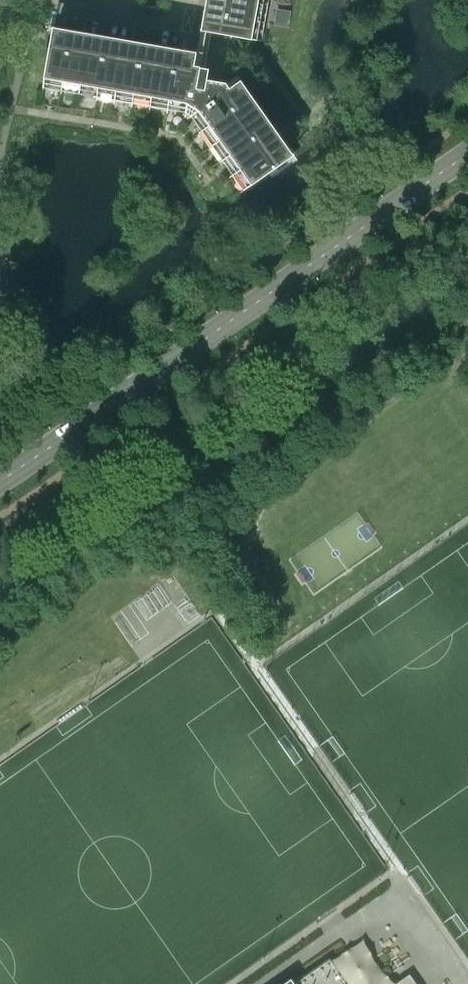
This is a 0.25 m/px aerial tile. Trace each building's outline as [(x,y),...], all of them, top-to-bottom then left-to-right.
[(267,4),(268,0),(206,0),(201,30),(261,41),(267,4)] [(277,9),(274,22),(288,25),(290,11),(277,9)] [(43,91),(184,116),(184,117),(188,119),(239,192),(240,193),(294,155),(241,80),(229,88),(226,84),(214,82),(214,81),(207,80),(209,68),(194,66),(197,52),(53,27),(42,92),(43,92),(43,91)] [(329,957),(294,982),(291,983),(343,983),(342,982),(345,979),(329,957)] [(413,971),(394,983),(422,983),(413,971)]
